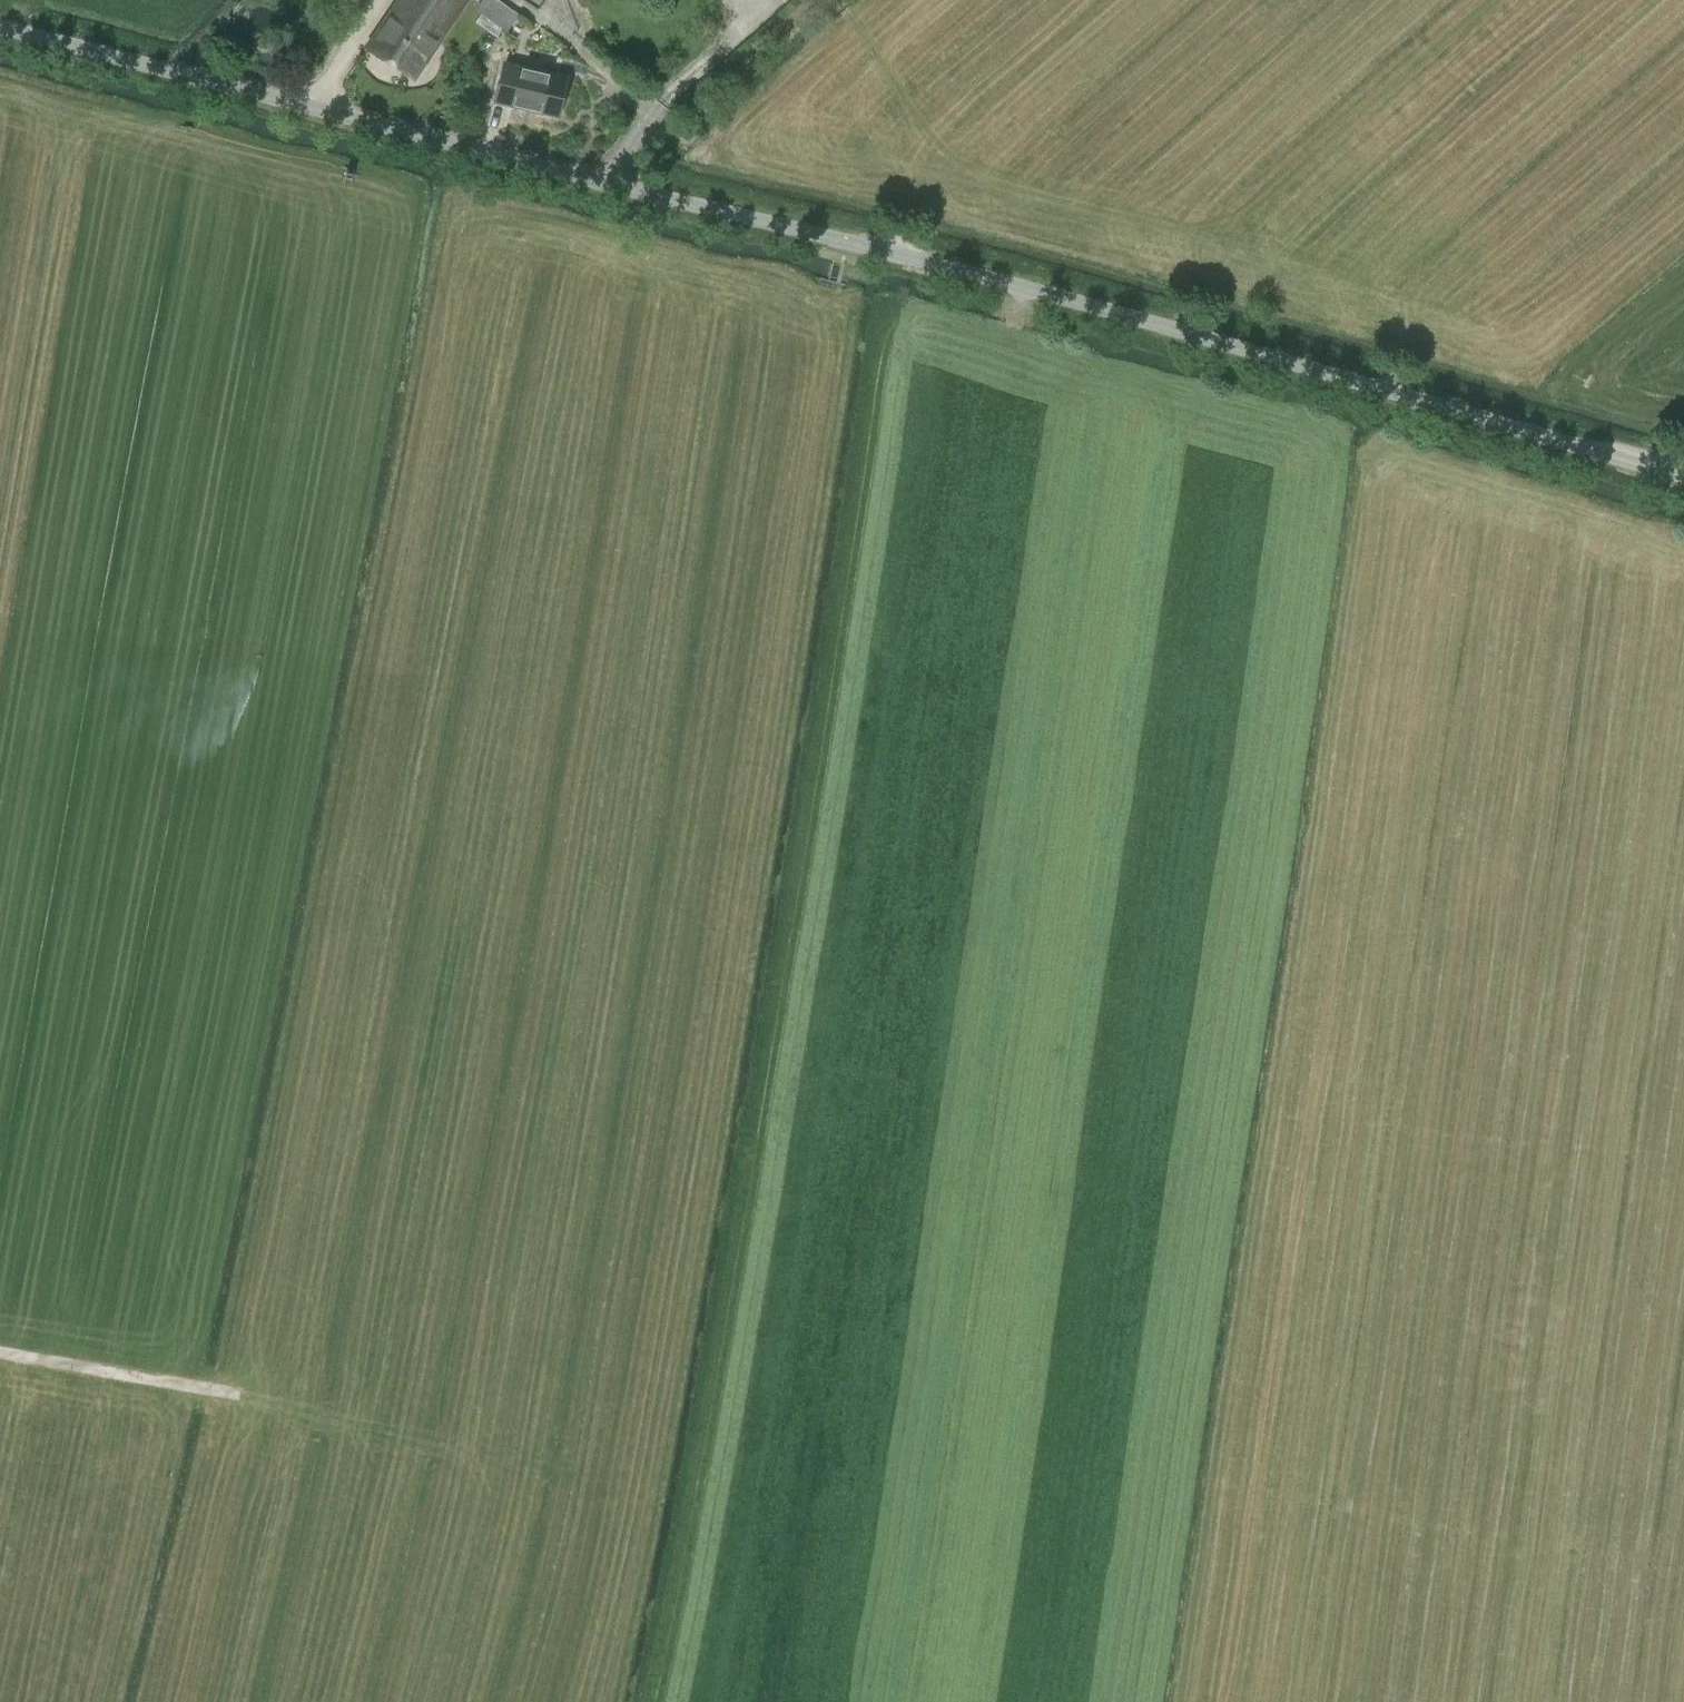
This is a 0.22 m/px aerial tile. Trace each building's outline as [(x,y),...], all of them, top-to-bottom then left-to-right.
[(468,0),(399,0),(367,46),(414,78),(468,0)] [(488,31),(496,37),(502,29),(505,31),(517,14),(496,0),(486,0),(478,12),(481,14),(476,22),(488,31)] [(557,115),(566,78),(506,63),(497,101),(557,115)]
